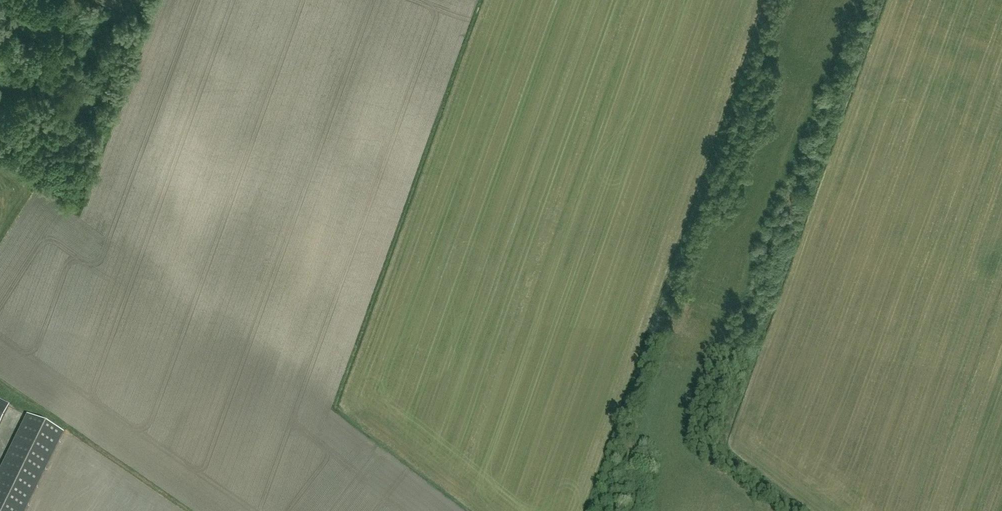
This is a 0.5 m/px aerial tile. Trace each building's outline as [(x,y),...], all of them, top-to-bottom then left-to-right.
[(8,407),(0,403),(0,424),(8,407)] [(41,481),(4,463),(0,471),(0,510),(26,510),(41,481)]
